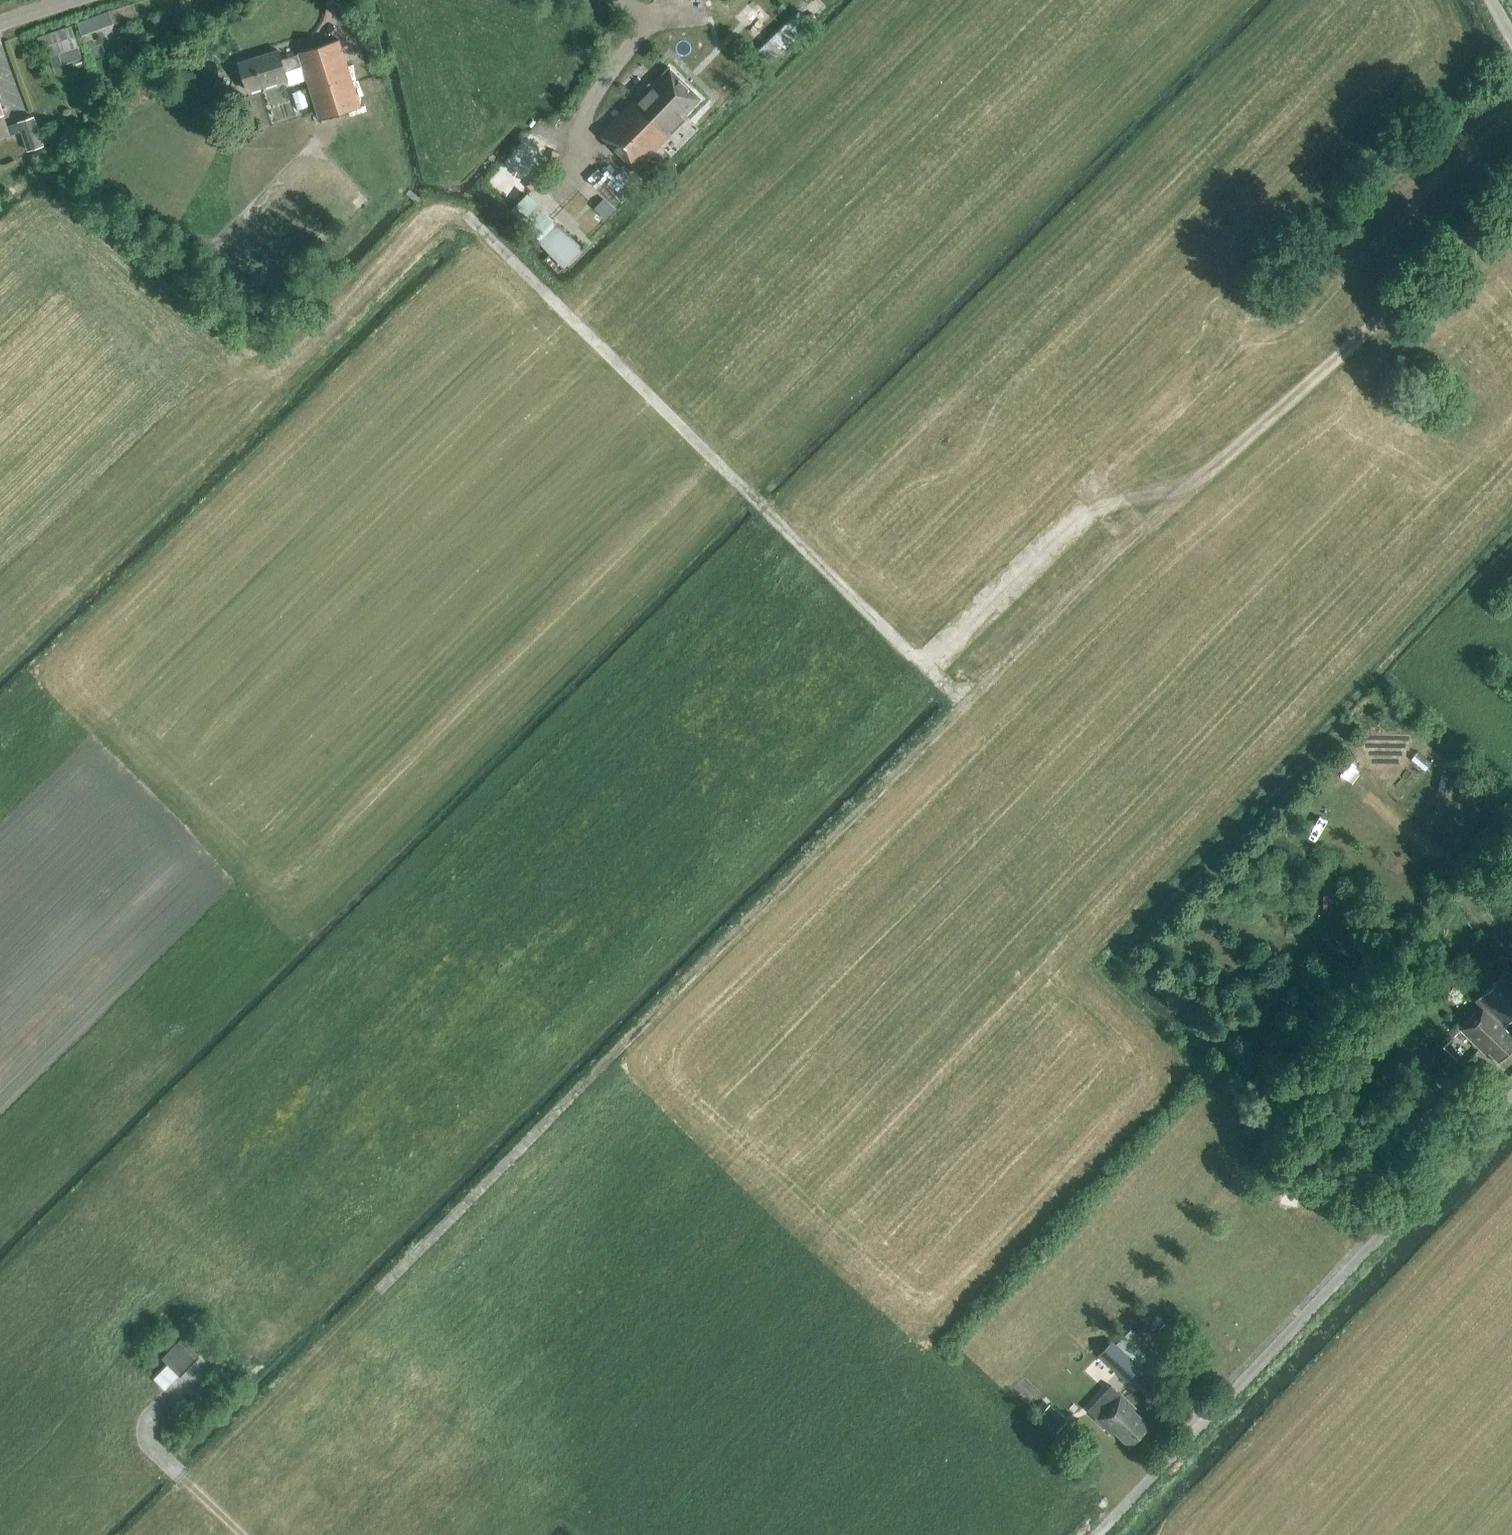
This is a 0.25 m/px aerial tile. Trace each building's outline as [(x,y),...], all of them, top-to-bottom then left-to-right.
[(82,36),(113,24),(108,12),(78,24),(82,36)] [(771,63),(803,31),(791,18),(758,51),(771,63)] [(83,59),(75,37),(71,27),(51,33),(51,35),(38,39),(44,60),(50,58),(54,69),(83,59)] [(320,121),(361,108),(339,40),(298,53),(300,60),(283,65),(279,51),(239,64),(247,91),(287,78),(285,72),(302,66),(320,121)] [(699,99),(670,69),(655,85),(652,82),(600,135),(635,170),(687,117),(701,102),(699,99)] [(3,115),(0,106),(0,139),(10,136),(7,127),(3,115)] [(7,127),(10,136),(21,132),(27,151),(44,145),(34,117),(18,123),(7,127)] [(572,267),(591,247),(533,192),(514,212),(572,267)] [(605,220),(615,210),(604,198),(594,209),(605,220)] [(1511,1049),(1511,1036),(1502,1027),(1511,1017),(1511,978),(1506,971),(1476,1000),(1481,1005),(1458,1028),(1481,1050),(1483,1047),(1499,1063),(1511,1049)] [(1441,1106),(1458,1090),(1456,1088),(1459,1084),(1443,1069),(1424,1089),(1441,1106)] [(1173,1332),(1182,1323),(1174,1316),(1166,1325),(1173,1332)] [(1142,1338),(1132,1328),(1117,1343),(1113,1340),(1098,1357),(1124,1382),(1147,1358),(1135,1346),(1142,1338)] [(180,1377),(199,1357),(180,1338),(161,1358),(180,1377)] [(1120,1394),(1111,1385),(1087,1410),(1097,1419),(1096,1419),(1112,1434),(1114,1431),(1130,1446),(1149,1426),(1133,1411),(1136,1408),(1120,1394)]
